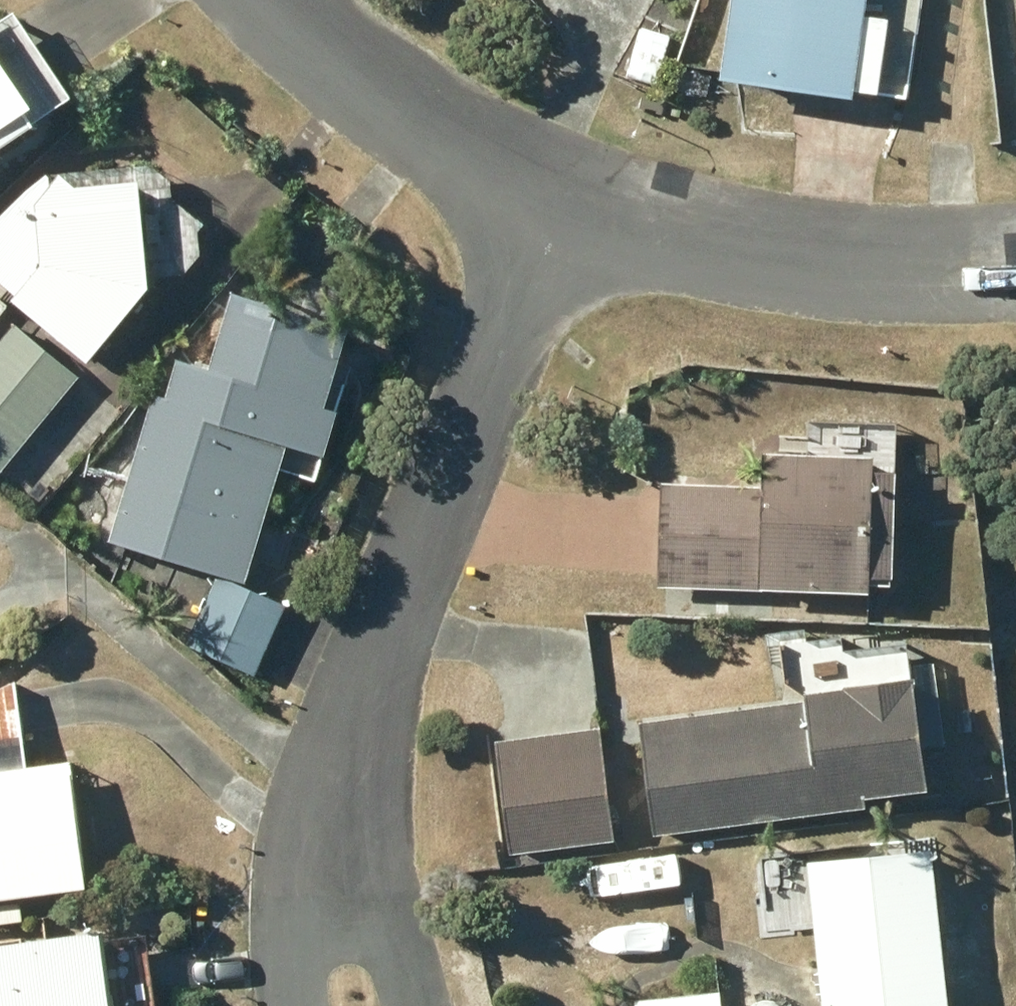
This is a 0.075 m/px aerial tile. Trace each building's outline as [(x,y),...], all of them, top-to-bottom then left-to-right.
[(862,0),(729,0),(719,70),(849,88),(850,80),(877,84),(888,9),(861,5),(862,0)] [(68,90),(12,5),(0,13),(0,135),(68,90)] [(639,23),(626,67),(655,76),(668,32),(639,23)] [(0,200),(0,277),(84,351),(140,287),(133,177),(74,180),(42,152),(0,200)] [(324,401),(345,322),(227,289),(207,362),(175,353),(164,391),(150,387),(110,534),(247,572),(276,466),(314,476),(334,403),(324,401)] [(0,333),(0,465),(75,371),(11,319),(0,333)] [(890,463),(870,463),(870,448),(764,446),(763,478),(660,476),(658,580),(868,584),(868,569),(888,569),(890,463)] [(213,574),(186,640),(255,669),(283,603),(213,574)] [(802,686),(803,692),(637,715),(652,829),(863,801),(862,792),(926,784),(911,671),(802,686)] [(85,879),(69,755),(23,761),(13,676),(0,682),(0,890),(85,879)] [(596,721),(493,737),(510,849),(613,834),(596,721)] [(954,744),(931,746),(933,771),(956,769),(954,744)] [(807,858),(821,1005),(946,1005),(930,845),(807,858)] [(0,901),(0,919),(19,916),(17,898),(0,901)] [(102,924),(0,937),(0,1005),(113,1005),(102,924)] [(634,993),(635,1005),(721,1005),(719,986),(634,993)]
